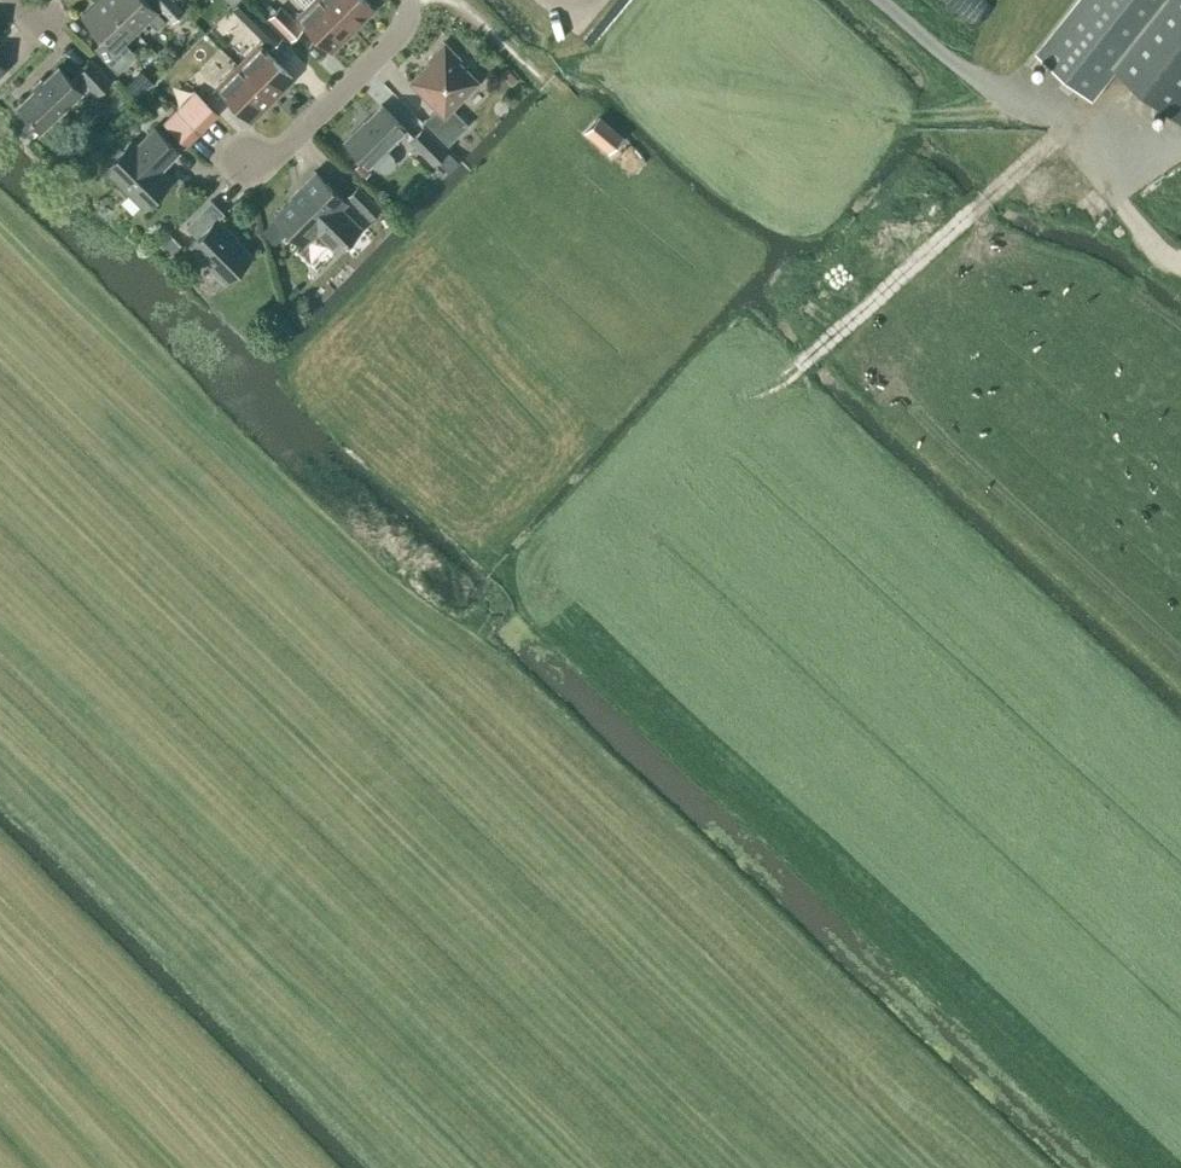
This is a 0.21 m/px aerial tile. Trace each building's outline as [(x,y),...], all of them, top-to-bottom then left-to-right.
[(136,31),(106,0),(98,0),(82,15),(104,38),(94,49),(117,73),(136,54),(124,42),(136,31)] [(146,0),(106,0),(136,31),(148,20),(156,28),(165,20),(146,0)] [(173,21),(183,11),(173,0),(152,0),(173,21)] [(352,29),(323,0),(313,0),(297,16),(331,50),(352,29)] [(365,0),(323,0),(352,29),(373,8),(365,0)] [(974,24),(996,0),(946,0),(974,24)] [(1117,68),(1180,120),(1180,0),(1077,0),(1036,52),(1094,97),(1117,68)] [(269,4),(262,11),(269,18),(276,11),(269,4)] [(290,40),(302,29),(280,7),(276,11),(269,18),(290,40)] [(271,48),(282,37),(261,16),(250,27),(271,48)] [(451,108),(478,82),(457,61),(460,59),(444,43),(428,59),(430,61),(410,82),(436,108),(424,120),(447,144),(467,124),(451,108)] [(293,78),(259,44),(238,65),(272,99),(293,78)] [(88,85),(97,94),(111,81),(91,60),(70,80),(58,67),(17,106),(41,131),(88,85)] [(251,120),(272,99),(238,65),(217,86),(251,120)] [(202,95),(211,86),(191,67),(182,77),(202,95)] [(507,68),(501,75),(511,85),(517,79),(507,68)] [(206,101),(187,120),(199,132),(218,113),(206,101)] [(392,155),(391,155),(386,149),(406,129),(381,105),(344,142),(368,166),(371,163),(376,168),(377,169),(378,170),(381,171),(384,172),(386,172),(388,171),(390,170),(391,169),(392,168),(393,167),(393,165),(394,163),(394,162),(394,160),(393,158),(393,157),(392,155)] [(198,133),(175,111),(163,123),(186,145),(198,133)] [(620,135),(598,116),(585,131),(607,150),(620,135)] [(409,140),(433,164),(447,150),(423,126),(409,140)] [(103,168),(143,208),(170,180),(160,170),(178,152),(154,127),(135,146),(130,141),(103,168)] [(353,169),(352,169),(362,179),(370,171),(360,162),(353,169)] [(300,189),(274,215),(304,245),(316,232),(336,252),(360,227),(341,207),(346,202),(315,171),(299,187),(300,189)] [(347,196),(369,218),(380,208),(357,185),(347,196)] [(252,255),(216,220),(223,213),(211,200),(185,226),(197,237),(188,246),(225,282),(252,255)]
